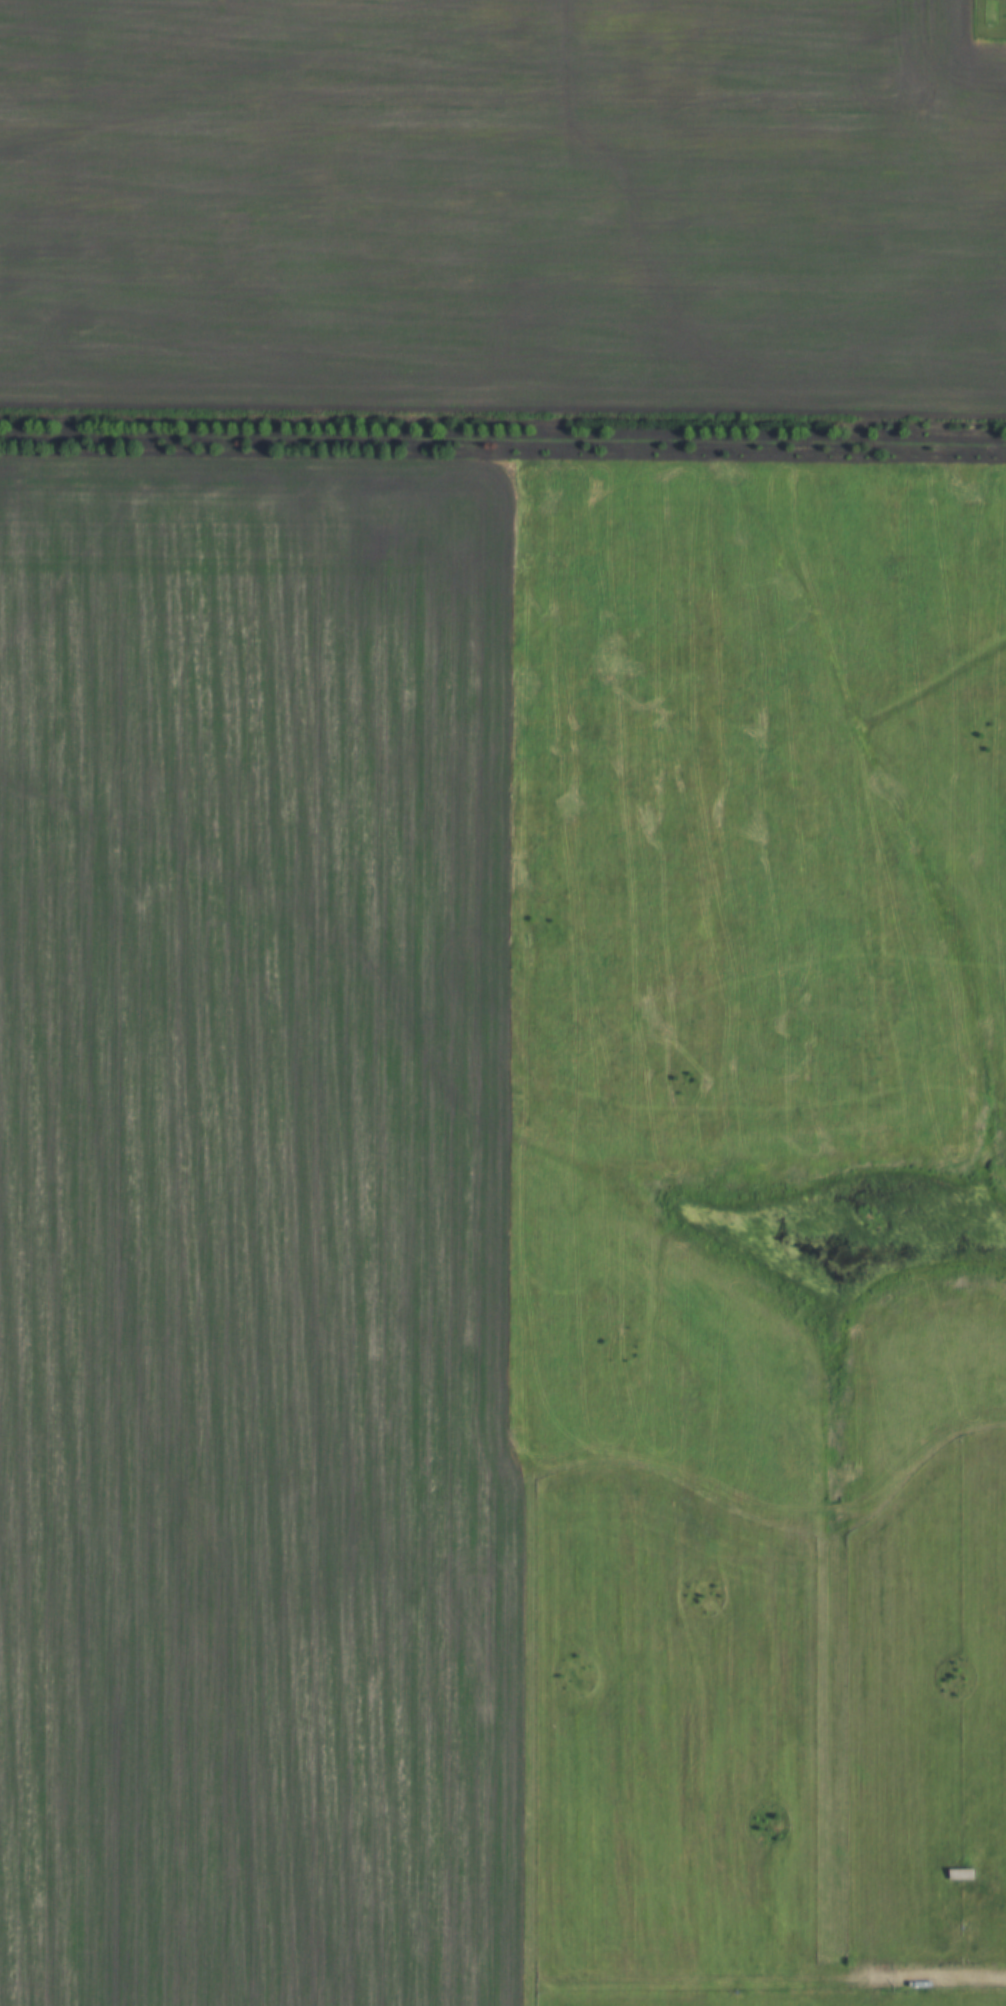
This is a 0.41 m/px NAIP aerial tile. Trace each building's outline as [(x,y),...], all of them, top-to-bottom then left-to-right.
[(954,1880),(978,1880),(978,1870),(954,1870),(954,1880)]
